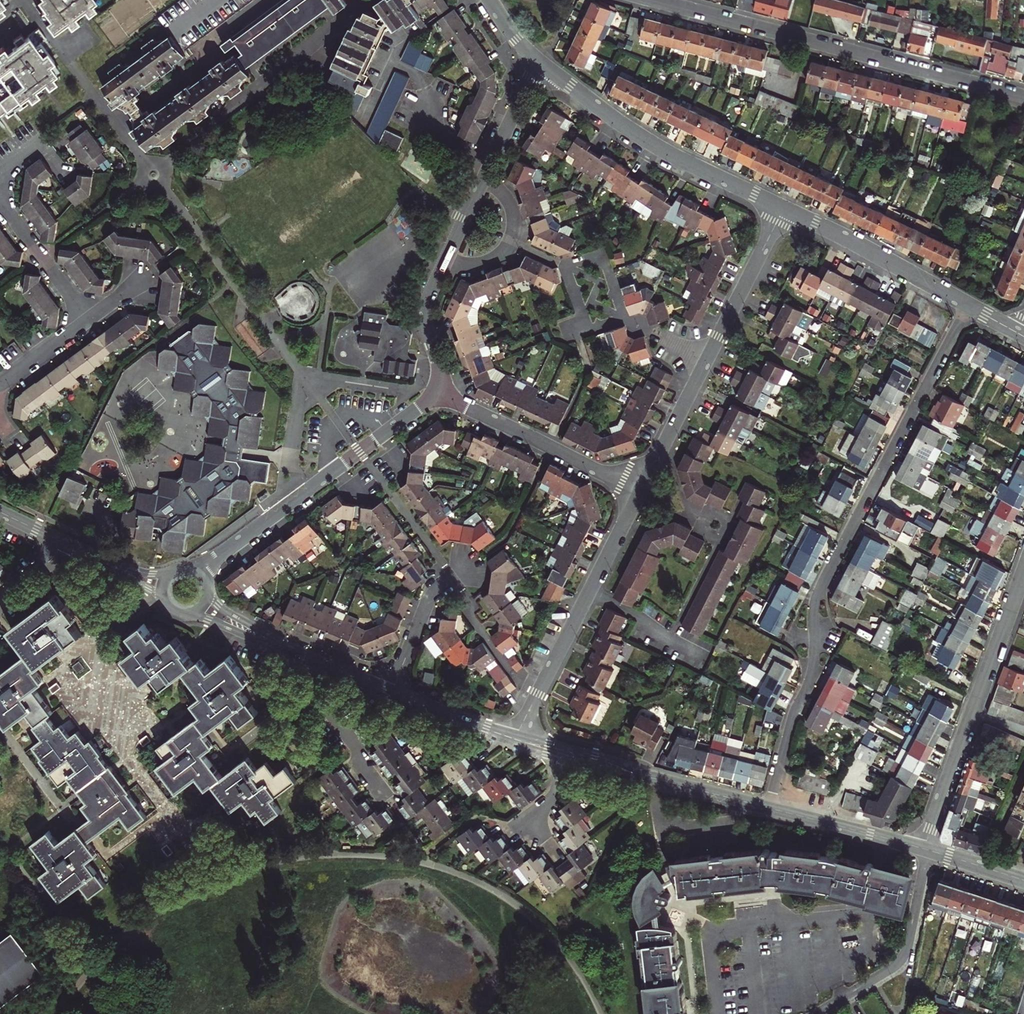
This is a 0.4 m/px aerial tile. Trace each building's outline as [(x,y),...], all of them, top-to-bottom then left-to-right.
[(41,2),(48,11),(46,12),(53,21),(49,24),(56,34),(69,24),(73,28),(80,23),(77,18),(87,11),(91,15),(98,10),(94,5),(98,2),(97,0),(43,0),(41,2)] [(185,54),(172,37),(166,42),(159,42),(157,39),(145,48),(147,51),(145,57),(133,66),(125,67),(123,64),(112,72),(114,75),(111,82),(105,86),(116,101),(112,104),(117,110),(120,107),(127,110),(132,117),(136,122),(137,129),(133,132),(137,138),(141,135),(152,149),(158,145),(165,145),(167,148),(178,139),(176,136),(179,129),(191,121),(201,123),(212,115),(210,112),(213,105),(225,95),(233,95),(235,98),(246,90),(243,86),(247,79),(253,75),(249,69),(334,7),(339,13),(350,5),(346,0),(286,0),(231,41),(225,45),(230,52),(240,45),(246,54),(241,58),(238,54),(227,62),(226,61),(219,66),(214,69),(215,71),(193,88),(192,86),(185,91),(180,95),(181,97),(177,100),(175,98),(162,108),(163,110),(159,113),(158,111),(154,113),(152,115),(150,112),(147,113),(143,109),(138,102),(141,100),(138,97),(142,94),(144,92),(142,90),(146,87),(148,90),(162,79),(160,77),(165,74),(166,76),(171,72),(178,68),(176,65),(187,57),(185,54)] [(159,19),(172,37),(185,54),(258,0),(185,0),(159,19)] [(417,2),(416,1),(415,0),(392,0),(386,0),(384,2),(386,5),(381,8),(380,9),(386,16),(393,26),(397,32),(408,24),(411,27),(422,18),(420,16),(431,9),(438,9),(442,15),(452,9),(446,0),(420,0),(417,2)] [(754,9),(760,11),(788,19),(793,0),(757,0),(754,9)] [(860,21),(864,6),(851,3),(846,1),(840,0),(815,0),(813,8),(860,21)] [(987,15),(997,16),(998,0),(988,0),(987,15)] [(594,1),(587,16),(610,27),(617,12),(594,1)] [(860,21),(909,33),(910,32),(912,24),(913,19),(909,18),(864,6),(860,21)] [(909,18),(913,19),(921,21),(922,9),(910,7),(909,18)] [(922,9),(921,21),(928,22),(929,10),(922,9)] [(369,73),(389,30),(385,28),(386,25),(377,20),(379,17),(368,12),(366,16),(365,18),(363,23),(360,22),(356,30),(353,29),(350,35),(353,36),(347,48),(345,47),(338,62),(341,63),(338,68),(332,81),(353,90),(344,109),(358,115),(368,94),(371,95),(374,89),(367,86),(372,75),(369,73)] [(484,88),(480,97),(476,104),(471,107),(462,124),(464,130),(461,136),(477,143),(479,138),(481,134),(484,135),(491,119),(499,103),(500,99),(498,97),(499,94),(498,74),(487,59),(485,56),(488,53),(476,36),(473,39),(469,34),(467,30),(470,28),(464,19),(461,22),(458,17),(454,12),(441,21),(445,27),(445,34),(450,41),(457,37),(461,43),(458,45),(457,52),(468,67),(474,68),(484,82),(484,88)] [(389,30),(393,26),(386,16),(383,18),(379,16),(379,17),(377,20),(386,25),(385,28),(389,30)] [(610,27),(587,16),(580,30),(598,38),(603,41),(610,27)] [(626,33),(630,34),(632,35),(636,21),(637,18),(631,16),(626,33)] [(631,39),(640,41),(641,37),(656,41),(661,22),(645,18),(645,19),(637,18),(636,21),(632,35),(631,39)] [(923,27),(936,31),(938,25),(928,22),(921,21),(913,19),(912,24),(923,27)] [(671,45),(676,26),(661,22),(656,41),(671,45)] [(912,24),(910,32),(921,35),(923,27),(912,24)] [(987,38),(938,25),(936,31),(939,32),(937,40),(955,45),(954,48),(983,55),(984,50),(987,38)] [(676,26),(671,45),(686,49),(691,30),(676,26)] [(6,49),(0,53),(0,56),(2,59),(0,60),(0,117),(6,113),(9,118),(16,112),(13,108),(18,104),(21,109),(28,103),(25,99),(30,95),(33,99),(40,94),(37,90),(47,83),(50,87),(58,82),(54,77),(58,74),(52,65),(56,62),(42,44),(48,41),(40,30),(28,40),(24,36),(17,41),(20,45),(9,53),(6,49)] [(580,30),(574,44),(591,52),(598,38),(580,30)] [(691,30),(686,49),(702,53),(707,34),(691,30)] [(927,37),(921,35),(910,32),(909,33),(906,47),(924,52),(927,37)] [(702,53),(717,57),(722,38),(707,34),(702,53)] [(722,38),(717,57),(732,61),(737,42),(722,38)] [(983,55),(979,71),(986,73),(987,69),(1005,75),(1005,74),(1013,44),(1001,41),(1000,45),(991,43),(989,51),(984,50),(983,55)] [(402,61),(417,68),(423,71),(429,73),(435,60),(423,54),(425,49),(412,42),(402,61)] [(752,46),(737,42),(732,61),(742,63),(740,70),(746,72),(747,64),(752,46)] [(591,52),(574,44),(567,58),(590,70),(597,55),(591,52)] [(1005,74),(1022,78),(1023,75),(1023,71),(1023,69),(1023,47),(1013,44),(1005,74)] [(752,46),(747,64),(765,69),(769,56),(766,55),(767,50),(752,46)] [(769,56),(765,69),(771,71),(775,58),(769,56)] [(654,62),(666,66),(667,61),(656,57),(654,62)] [(775,58),(771,71),(778,73),(781,59),(775,58)] [(778,73),(784,74),(788,61),(781,59),(778,73)] [(601,75),(609,78),(616,64),(608,60),(601,75)] [(788,61),(784,74),(791,76),(795,63),(788,61)] [(807,80),(822,84),(827,65),(812,61),(807,80)] [(747,64),(746,72),(763,76),(765,69),(747,64)] [(827,65),(822,84),(820,90),(836,94),(843,69),(827,65)] [(682,68),(680,73),(688,76),(695,79),(697,73),(697,72),(682,68)] [(857,73),(843,69),(836,94),(851,98),(857,73)] [(388,129),(390,125),(393,119),(411,80),(398,73),(392,86),(369,134),(375,139),(381,143),(385,135),(387,132),(388,129)] [(712,77),(697,73),(695,79),(703,82),(710,85),(712,77)] [(866,103),(873,77),(857,73),(851,98),(851,99),(866,103)] [(626,99),(634,82),(619,75),(611,92),(626,99)] [(866,103),(881,107),(888,81),(873,77),(866,103)] [(888,81),(881,107),(896,111),(903,84),(888,81)] [(641,106),(649,89),(634,82),(626,99),(641,106)] [(919,89),(903,84),(896,111),(912,115),(919,89)] [(655,112),(663,95),(649,89),(641,106),(655,112)] [(919,89),(912,115),(927,119),(934,93),(919,89)] [(754,103),(761,106),(766,93),(760,91),(754,103)] [(766,93),(761,106),(762,106),(767,108),(772,95),(766,93)] [(949,96),(934,93),(927,119),(937,122),(939,114),(944,115),(949,96)] [(663,95),(655,112),(669,119),(676,102),(663,95)] [(779,98),(772,95),(767,108),(774,111),(779,98)] [(949,96),(944,115),(942,123),(965,129),(967,121),(962,120),(967,102),(964,101),(963,100),(949,96)] [(779,98),(774,111),(776,112),(780,113),(785,100),(779,98)] [(791,103),(785,100),(780,113),(786,116),(791,103)] [(691,109),(676,102),(669,119),(683,126),(691,109)] [(971,103),(967,102),(962,120),(967,121),(971,103)] [(791,103),(786,116),(791,118),(794,119),(799,106),(791,103)] [(547,125),(542,131),(561,143),(568,132),(562,128),(568,120),(551,109),(543,122),(547,125)] [(691,109),(683,126),(697,133),(705,116),(691,109)] [(719,122),(705,116),(697,133),(711,139),(719,122)] [(815,118),(813,126),(825,129),(827,122),(815,118)] [(574,124),(568,120),(562,128),(568,132),(574,124)] [(731,134),(734,129),(719,122),(711,139),(726,146),(731,134)] [(74,147),(79,154),(85,162),(91,163),(96,169),(108,160),(102,152),(105,149),(101,144),(94,134),(92,132),(89,134),(83,125),(70,134),(74,141),(74,147)] [(395,132),(388,129),(387,132),(385,135),(392,138),(395,132)] [(534,135),(532,139),(526,148),(543,159),(548,151),(554,155),(561,143),(542,131),(538,138),(534,135)] [(406,138),(395,132),(392,138),(385,135),(381,143),(380,145),(399,154),(406,138)] [(738,158),(746,141),(731,134),(726,146),(723,151),(738,158)] [(857,137),(855,143),(864,147),(870,149),(872,141),(857,137)] [(585,174),(597,156),(591,151),(593,147),(580,138),(569,156),(578,161),(575,167),(585,174)] [(760,148),(746,141),(738,158),(752,165),(760,148)] [(872,141),(870,149),(880,153),(884,155),(887,146),(882,145),(882,143),(872,141)] [(889,147),(887,153),(897,156),(899,150),(889,147)] [(774,155),(760,148),(752,165),(766,172),(774,155)] [(774,155),(766,172),(780,178),(789,159),(775,152),(774,155)] [(607,156),(604,160),(597,156),(585,174),(596,181),(600,176),(608,181),(620,165),(607,156)] [(790,157),(789,159),(780,178),(794,185),(802,168),(804,164),(790,157)] [(999,171),(1005,174),(1007,169),(1012,171),(1016,162),(1005,157),(999,171)] [(40,195),(41,189),(42,184),(55,174),(43,158),(30,169),(29,176),(26,196),(24,207),(44,234),(43,239),(49,239),(57,240),(59,220),(40,195)] [(918,158),(917,164),(927,166),(928,161),(918,158)] [(524,195),(538,190),(534,180),(539,172),(519,162),(511,181),(518,184),(519,182),(523,184),(521,187),(524,195)] [(620,165),(608,181),(617,187),(613,192),(624,199),(636,181),(630,177),(633,173),(620,165)] [(802,168),(794,185),(809,192),(816,175),(802,168)] [(998,173),(993,186),(998,188),(1003,175),(998,173)] [(67,190),(76,202),(77,203),(78,205),(92,196),(95,177),(82,175),(80,180),(67,190)] [(830,182),(816,175),(809,192),(822,199),(830,182)] [(636,181),(624,199),(635,207),(639,201),(647,207),(658,190),(645,181),(642,186),(636,181)] [(830,182),(822,199),(837,206),(842,193),(845,189),(830,182)] [(527,219),(532,218),(546,213),(548,216),(553,214),(549,201),(544,188),(538,190),(524,195),(526,203),(522,204),(527,219)] [(671,198),(658,190),(647,207),(656,212),(652,218),(663,225),(667,220),(675,207),(669,203),(671,198)] [(835,210),(849,217),(857,200),(842,193),(837,206),(835,210)] [(667,220),(697,235),(700,229),(707,215),(700,212),(702,207),(681,197),(675,207),(667,220)] [(857,200),(849,217),(863,223),(871,207),(857,200)] [(988,204),(984,214),(990,216),(994,207),(988,204)] [(877,230),(885,214),(871,207),(863,223),(877,230)] [(535,225),(549,220),(548,216),(546,213),(532,218),(535,225)] [(548,216),(549,220),(535,225),(537,232),(540,231),(541,234),(539,238),(538,237),(534,245),(552,253),(564,228),(563,227),(556,224),(553,214),(548,216)] [(885,214),(877,230),(891,237),(899,220),(885,214)] [(713,244),(733,237),(727,219),(717,222),(717,221),(707,215),(700,229),(710,234),(713,244)] [(1021,215),(1015,230),(1021,232),(1023,233),(1023,217),(1021,215)] [(905,244),(913,227),(899,220),(891,237),(905,244)] [(4,263),(24,265),(25,258),(25,253),(20,251),(5,230),(0,224),(0,257),(4,263)] [(564,228),(552,253),(561,257),(562,261),(577,256),(575,252),(573,251),(578,242),(569,237),(573,229),(568,227),(564,228)] [(913,227),(905,244),(919,251),(927,234),(913,227)] [(126,256),(146,259),(151,260),(155,264),(166,256),(154,241),(121,235),(118,231),(107,240),(118,255),(126,256)] [(1021,232),(1015,247),(1023,251),(1023,233),(1021,232)] [(942,241),(927,234),(919,251),(934,258),(942,241)] [(710,262),(724,269),(729,259),(728,258),(738,255),(733,237),(713,244),(716,253),(710,262)] [(963,251),(942,241),(934,258),(955,267),(963,251)] [(1015,247),(1009,244),(1003,258),(1009,261),(1023,267),(1023,251),(1015,247)] [(103,279),(92,265),(82,252),(63,249),(62,256),(61,263),(66,264),(86,291),(91,291),(106,293),(108,280),(103,279)] [(528,281),(537,286),(546,266),(528,257),(525,264),(526,265),(524,270),(521,271),(520,268),(513,270),(518,284),(528,281)] [(718,292),(723,282),(725,277),(721,275),(724,269),(710,262),(705,259),(699,271),(688,266),(690,278),(694,280),(713,290),(718,292)] [(1002,276),(1016,282),(1020,284),(1023,275),(1023,273),(1023,267),(1009,261),(1002,276)] [(831,271),(822,289),(836,296),(850,269),(844,265),(839,275),(831,271)] [(555,270),(546,266),(537,286),(553,293),(558,283),(559,284),(563,283),(558,269),(555,270)] [(163,275),(165,285),(165,288),(162,305),(162,307),(161,312),(173,329),(184,320),(180,315),(185,283),(174,267),(163,275)] [(822,289),(831,271),(825,267),(820,277),(804,268),(794,287),(817,298),(819,295),(822,289)] [(484,281),(489,295),(491,301),(503,297),(501,291),(511,287),(506,273),(504,269),(489,274),(491,278),(484,281)] [(850,269),(836,296),(832,302),(846,309),(849,303),(859,285),(852,282),(857,272),(850,269)] [(506,273),(511,287),(518,284),(513,270),(506,273)] [(53,302),(49,297),(43,288),(45,286),(42,281),(43,276),(37,276),(28,274),(26,293),(46,319),(45,324),(59,327),(62,308),(58,304),(56,306),(53,302)] [(1016,282),(1002,276),(996,290),(1014,298),(1020,284),(1016,282)] [(849,303),(862,310),(877,283),(871,279),(866,289),(859,285),(849,303)] [(708,313),(713,303),(715,298),(710,295),(713,290),(694,280),(685,299),(690,302),(689,304),(694,306),(708,313)] [(454,300),(474,308),(478,299),(489,295),(484,281),(476,284),(477,287),(475,288),(470,286),(470,284),(463,281),(454,300)] [(877,283),(862,310),(875,317),(885,299),(879,296),(884,287),(877,283)] [(641,315),(645,317),(652,303),(656,295),(647,291),(639,293),(637,286),(623,290),(632,318),(641,315)] [(832,302),(836,296),(822,289),(819,295),(832,302)] [(892,303),(885,299),(875,317),(870,326),(884,333),(903,297),(897,294),(892,303)] [(455,321),(459,332),(480,325),(477,318),(480,311),(474,308),(454,300),(447,315),(456,320),(455,321)] [(656,304),(652,303),(645,317),(649,319),(652,327),(672,320),(667,304),(657,308),(656,304)] [(708,313),(694,306),(690,313),(704,320),(708,313)] [(770,314),(798,329),(806,315),(787,306),(783,313),(773,308),(770,314)] [(31,413),(44,403),(51,398),(56,399),(64,393),(62,390),(68,385),(73,387),(82,380),(79,377),(86,372),(91,374),(107,362),(106,357),(121,346),(126,347),(133,342),(130,339),(143,330),(149,330),(151,316),(132,313),(125,318),(108,331),(91,343),(75,356),(58,368),(40,381),(22,395),(18,397),(16,416),(30,418),(31,413)] [(413,335),(407,327),(404,327),(403,329),(392,327),(388,324),(389,316),(367,313),(364,331),(359,331),(357,333),(357,336),(359,338),(363,339),(362,349),(380,352),(379,359),(387,360),(385,372),(416,377),(418,361),(411,360),(408,356),(410,346),(412,346),(413,335)] [(690,313),(687,320),(701,326),(704,320),(690,313)] [(791,342),(798,329),(770,314),(767,321),(777,326),(773,333),(791,342)] [(891,325),(902,330),(907,321),(907,320),(897,314),(891,325)] [(907,320),(907,321),(911,323),(918,327),(922,321),(910,315),(907,320)] [(900,333),(905,336),(911,323),(907,321),(902,330),(900,333)] [(918,327),(911,323),(905,336),(912,339),(918,327)] [(224,446),(241,447),(243,446),(245,449),(259,451),(264,418),(259,418),(260,413),(265,409),(267,394),(256,392),(250,384),(251,372),(236,369),(231,364),(234,348),(221,346),(216,339),(218,327),(201,324),(195,328),(195,333),(191,332),(190,331),(173,344),(174,346),(173,350),(167,349),(162,352),(160,369),(171,371),(177,378),(176,391),(192,393),(196,398),(194,414),(205,416),(211,424),(209,435),(225,438),(224,446)] [(463,356),(482,349),(488,347),(480,325),(459,332),(462,339),(457,341),(463,356)] [(912,339),(918,343),(925,330),(918,327),(912,339)] [(627,329),(607,335),(612,353),(622,349),(623,352),(626,354),(634,339),(630,337),(627,329)] [(925,346),(931,333),(925,330),(918,343),(925,346)] [(791,342),(773,333),(770,339),(779,343),(775,352),(799,365),(802,359),(813,356),(812,353),(791,342)] [(938,337),(931,333),(925,346),(931,350),(938,337)] [(634,339),(626,354),(629,355),(632,354),(635,364),(642,362),(644,367),(653,364),(651,359),(653,358),(646,339),(638,341),(634,339)] [(985,369),(994,352),(981,345),(978,349),(971,345),(962,362),(969,366),(971,361),(985,369)] [(475,376),(490,370),(496,368),(491,357),(485,359),(482,349),(463,356),(468,370),(472,368),(475,376)] [(985,369),(998,376),(1007,359),(994,352),(985,369)] [(1007,359),(998,376),(1012,383),(1021,366),(1007,359)] [(971,361),(969,366),(982,373),(985,369),(971,361)] [(897,372),(908,378),(912,370),(897,362),(893,370),(897,372)] [(755,366),(752,373),(777,386),(785,390),(793,376),(768,363),(765,371),(755,366)] [(1021,366),(1012,383),(1008,390),(1021,397),(1023,392),(1023,368),(1021,366)] [(875,371),(867,367),(864,372),(873,376),(875,371)] [(657,368),(650,382),(654,384),(658,377),(661,371),(657,368)] [(494,405),(498,396),(503,385),(494,382),(490,370),(475,376),(479,386),(481,387),(477,397),(494,405)] [(674,378),(661,371),(658,377),(671,384),(674,378)] [(606,377),(595,372),(587,389),(598,394),(606,377)] [(870,381),(873,376),(864,372),(862,376),(870,381)] [(897,372),(890,385),(906,393),(913,381),(908,378),(897,372)] [(735,381),(770,399),(777,386),(752,373),(748,380),(738,375),(735,381)] [(517,410),(519,406),(526,392),(516,387),(519,381),(507,376),(503,385),(498,396),(505,398),(503,403),(517,410)] [(671,384),(658,377),(654,384),(668,391),(671,384)] [(771,400),(770,399),(735,381),(732,387),(741,392),(738,399),(764,413),(771,400)] [(654,384),(650,382),(645,391),(639,388),(637,393),(634,400),(639,403),(653,410),(656,403),(661,405),(668,391),(654,384)] [(895,415),(906,393),(890,385),(883,399),(879,397),(872,411),(876,413),(887,419),(891,413),(895,415)] [(539,420),(547,402),(538,397),(540,391),(535,389),(529,386),(526,392),(519,406),(526,409),(524,413),(539,420)] [(964,407),(969,398),(965,396),(960,405),(964,407)] [(937,408),(932,418),(937,421),(957,432),(969,410),(964,407),(960,405),(947,398),(940,410),(937,408)] [(964,407),(969,410),(974,401),(969,398),(964,407)] [(553,426),(555,422),(561,425),(571,406),(559,400),(556,406),(547,402),(539,420),(553,426)] [(653,410),(639,403),(635,412),(629,409),(623,421),(629,424),(642,431),(646,423),(650,425),(657,412),(653,410)] [(717,416),(752,434),(759,421),(734,407),(730,414),(720,409),(717,416)] [(991,422),(996,413),(990,410),(986,419),(991,422)] [(877,450),(891,421),(887,419),(876,413),(869,426),(860,421),(852,437),(877,450)] [(991,422),(995,424),(1000,415),(996,413),(991,422)] [(1010,432),(1016,436),(1021,426),(1023,421),(1023,416),(1019,414),(1010,432)] [(723,428),(719,434),(738,444),(745,448),(752,434),(717,416),(713,423),(723,428)] [(423,433),(436,451),(445,444),(455,446),(457,431),(449,430),(448,433),(446,432),(442,428),(444,427),(440,421),(423,433)] [(920,441),(936,449),(945,454),(957,432),(937,421),(931,430),(927,428),(920,441)] [(588,448),(595,434),(598,429),(586,422),(583,428),(574,424),(565,442),(575,447),(577,442),(588,448)] [(846,427),(837,423),(835,428),(843,432),(846,427)] [(637,439),(642,431),(629,424),(624,433),(614,436),(620,456),(638,450),(635,441),(637,439)] [(841,436),(843,432),(835,428),(832,432),(841,436)] [(428,456),(436,451),(423,433),(407,445),(411,451),(413,450),(416,454),(416,457),(413,456),(412,464),(427,466),(428,456)] [(471,450),(477,437),(469,433),(463,447),(471,450)] [(33,466),(39,462),(45,457),(50,458),(58,452),(44,434),(36,440),(33,442),(35,444),(23,453),(21,451),(17,454),(10,459),(24,478),(32,473),(33,466)] [(604,439),(595,434),(588,448),(597,452),(600,452),(603,461),(620,456),(614,436),(604,439)] [(738,444),(719,434),(716,441),(706,436),(702,443),(716,450),(731,457),(738,444)] [(500,442),(490,437),(486,435),(484,440),(477,437),(471,450),(468,457),(480,462),(483,457),(492,461),(498,446),(500,442)] [(870,463),(877,450),(852,437),(851,436),(844,452),(853,457),(854,455),(870,463)] [(693,500),(706,507),(708,502),(712,504),(725,510),(735,491),(718,483),(715,489),(706,485),(702,472),(706,465),(708,466),(716,450),(702,443),(696,440),(690,453),(683,467),(685,474),(682,475),(685,483),(688,495),(691,494),(693,500)] [(836,446),(828,441),(825,447),(833,452),(836,446)] [(913,454),(928,462),(936,449),(920,441),(913,454)] [(241,447),(224,446),(208,443),(207,455),(200,461),(187,459),(184,476),(179,480),(163,477),(161,489),(154,495),(140,493),(137,508),(133,512),(131,512),(130,510),(126,510),(122,536),(154,540),(156,528),(166,530),(164,545),(168,551),(184,553),(186,540),(194,534),(205,535),(208,519),(213,515),(230,517),(232,505),(239,500),(251,502),(254,485),(258,482),(269,484),(272,464),(244,459),(241,460),(239,458),(241,447)] [(498,446),(492,461),(489,466),(501,472),(504,466),(513,470),(521,452),(508,445),(505,450),(498,446)] [(987,452),(978,448),(975,453),(984,457),(987,452)] [(535,459),(521,452),(513,470),(522,475),(520,480),(531,486),(541,467),(533,463),(535,459)] [(1013,472),(1023,478),(1023,452),(1013,472)] [(984,457),(975,453),(973,458),(981,463),(984,457)] [(906,467),(922,475),(928,462),(913,454),(906,467)] [(412,464),(411,472),(426,474),(427,466),(412,464)] [(561,500),(571,481),(564,477),(566,473),(552,466),(540,490),(561,500)] [(899,481),(921,493),(929,479),(922,475),(906,467),(899,481)] [(955,470),(953,475),(961,480),(964,474),(955,470)] [(1023,495),(1023,478),(1013,472),(1009,470),(1002,484),(1023,495)] [(401,489),(413,506),(431,493),(424,485),(426,474),(411,472),(410,480),(412,480),(412,483),(409,486),(407,485),(401,489)] [(973,479),(964,474),(961,480),(970,484),(973,479)] [(831,496),(832,496),(848,504),(859,484),(842,475),(831,496)] [(950,480),(958,485),(961,480),(953,475),(950,480)] [(82,496),(87,485),(71,476),(70,476),(61,495),(72,500),(73,507),(79,510),(82,503),(79,501),(82,496)] [(806,483),(814,487),(817,482),(809,477),(806,483)] [(970,484),(961,480),(958,485),(967,490),(970,484)] [(597,503),(591,485),(581,488),(580,485),(571,481),(561,500),(568,504),(571,511),(577,509),(597,503)] [(806,483),(803,488),(811,492),(814,487),(806,483)] [(1021,511),(1023,505),(1023,495),(1002,484),(995,497),(1000,500),(1021,511)] [(687,623),(684,629),(704,639),(743,563),(749,566),(767,532),(761,529),(768,514),(761,510),(769,495),(749,485),(744,495),(741,500),(748,503),(743,513),(740,518),(745,521),(735,539),(727,555),(722,553),(717,563),(709,580),(702,593),(694,609),(687,623)] [(941,509),(944,511),(947,506),(950,501),(954,493),(950,491),(941,509)] [(431,493),(413,506),(423,518),(443,503),(438,497),(435,499),(431,493)] [(841,518),(848,504),(832,496),(831,496),(825,493),(819,506),(841,518)] [(343,519),(353,521),(355,505),(348,504),(347,507),(344,507),(342,503),(344,502),(339,496),(323,508),(335,524),(343,519)] [(993,513),(1014,524),(1021,511),(1000,500),(993,513)] [(947,506),(956,511),(959,505),(950,501),(947,506)] [(373,524),(379,532),(396,518),(384,502),(378,506),(379,508),(374,511),(372,511),(372,508),(363,506),(361,522),(373,524)] [(443,503),(423,518),(432,531),(449,518),(444,511),(445,506),(443,503)] [(574,528),(588,534),(593,524),(593,523),(602,519),(597,503),(577,509),(580,517),(574,528)] [(361,522),(363,506),(355,505),(353,521),(361,522)] [(953,516),(956,511),(947,506),(944,511),(953,516)] [(821,525),(792,510),(788,517),(809,528),(817,532),(821,525)] [(879,529),(878,532),(899,543),(904,534),(915,540),(921,529),(885,510),(879,521),(882,523),(879,529)] [(1007,538),(1014,524),(993,513),(988,510),(981,524),(1007,538)] [(466,524),(465,526),(462,541),(471,543),(472,540),(474,541),(477,544),(475,546),(480,552),(497,540),(478,515),(466,524)] [(879,529),(882,523),(879,521),(870,516),(867,523),(879,529)] [(917,524),(931,531),(935,524),(921,516),(917,524)] [(396,518),(379,532),(383,538),(380,541),(384,546),(405,530),(396,518)] [(454,524),(449,518),(432,531),(443,546),(449,541),(448,540),(452,537),(454,537),(454,540),(462,541),(465,526),(454,524)] [(298,532),(291,537),(304,555),(315,547),(312,542),(320,535),(308,519),(295,528),(298,532)] [(1000,551),(1007,538),(981,524),(976,521),(970,534),(1000,551)] [(950,528),(939,522),(932,535),(938,538),(943,541),(950,528)] [(645,541),(642,546),(632,566),(625,580),(620,590),(617,597),(637,607),(645,591),(648,592),(665,558),(662,556),(665,552),(680,548),(684,550),(680,556),(697,565),(707,546),(694,539),(690,537),(693,531),(681,525),(676,527),(674,524),(652,531),(653,533),(648,535),(645,541)] [(569,539),(564,548),(578,555),(582,558),(590,542),(585,540),(588,534),(574,528),(568,525),(563,536),(569,539)] [(798,549),(803,551),(819,560),(830,539),(817,532),(809,528),(798,549)] [(396,556),(414,542),(405,530),(384,546),(388,552),(392,550),(396,556)] [(777,538),(786,542),(788,538),(780,533),(777,538)] [(270,547),(282,564),(291,557),(294,562),(304,555),(291,537),(286,541),(283,537),(270,547)] [(777,538),(769,552),(777,556),(781,548),(783,549),(786,542),(777,538)] [(862,551),(878,560),(885,563),(891,551),(869,538),(862,551)] [(938,538),(929,554),(939,560),(948,543),(943,541),(938,538)] [(423,554),(414,542),(396,556),(393,558),(397,564),(401,561),(405,568),(418,558),(423,554)] [(572,578),(576,568),(579,563),(575,561),(578,555),(564,548),(558,546),(553,556),(552,556),(547,565),(555,569),(549,580),(552,582),(564,588),(570,577),(572,578)] [(254,565),(268,582),(278,575),(274,569),(282,564),(270,547),(258,556),(261,560),(254,565)] [(808,581),(819,560),(803,551),(798,549),(796,548),(785,569),(792,572),(804,579),(808,581)] [(878,560),(862,551),(855,564),(871,573),(878,560)] [(493,582),(508,584),(525,580),(505,552),(489,564),(493,569),(495,568),(498,572),(497,575),(494,575),(493,582)] [(5,576),(11,572),(0,557),(0,580),(5,576)] [(427,571),(418,558),(405,568),(402,570),(408,578),(403,582),(410,593),(428,580),(423,574),(427,571)] [(932,574),(940,578),(947,564),(939,560),(932,574)] [(871,573),(855,564),(848,577),(864,586),(871,589),(878,577),(871,573)] [(977,580),(998,592),(1007,575),(986,564),(977,580)] [(246,565),(242,568),(233,575),(233,576),(226,581),(238,596),(253,585),(257,590),(268,582),(254,565),(248,569),(246,565)] [(917,580),(924,585),(929,575),(921,571),(917,580)] [(788,579),(804,588),(808,581),(804,579),(792,572),(788,579)] [(937,583),(940,578),(932,574),(929,579),(937,583)] [(864,586),(848,577),(841,591),(835,601),(860,614),(865,603),(857,599),(864,586)] [(974,578),(967,592),(991,605),(998,592),(977,580),(974,578)] [(778,599),(773,597),(769,605),(789,616),(804,588),(788,579),(785,586),(778,599)] [(922,589),(924,585),(917,580),(914,584),(922,589)] [(506,596),(508,584),(493,582),(492,590),(494,591),(494,593),(490,596),(489,594),(483,599),(495,616),(512,603),(506,596)] [(552,582),(541,600),(556,602),(559,602),(566,589),(564,588),(552,582)] [(780,584),(773,597),(778,599),(785,586),(780,584)] [(748,594),(756,598),(759,593),(750,589),(748,594)] [(964,607),(984,618),(991,605),(967,592),(963,590),(960,597),(967,601),(964,607)] [(409,606),(412,599),(398,593),(395,600),(409,606)] [(754,603),(756,598),(748,594),(745,599),(754,603)] [(910,594),(903,606),(911,610),(912,611),(915,605),(918,600),(919,598),(910,594)] [(97,853),(88,841),(94,837),(122,816),(131,828),(146,816),(128,792),(130,790),(114,769),(111,766),(110,767),(100,755),(102,753),(92,740),(88,743),(79,731),(71,737),(62,725),(57,729),(47,716),(52,712),(35,688),(45,681),(36,669),(39,667),(81,634),(73,622),(77,618),(68,605),(65,606),(57,595),(13,628),(30,652),(27,654),(0,675),(0,715),(9,727),(29,711),(38,724),(35,726),(44,738),(34,746),(43,758),(42,759),(61,784),(70,777),(82,793),(88,801),(83,805),(92,817),(84,824),(58,843),(49,831),(34,843),(52,867),(42,874),(61,899),(81,885),(90,896),(105,885),(87,861),(97,853)] [(929,599),(921,595),(919,598),(918,600),(926,604),(929,599)] [(301,620),(308,623),(314,609),(316,603),(305,598),(302,603),(292,599),(285,618),(299,624),(301,620)] [(395,600),(393,606),(407,613),(409,606),(395,600)] [(527,614),(516,600),(512,603),(495,616),(501,624),(500,627),(515,630),(516,626),(514,624),(527,614)] [(923,609),(926,604),(918,600),(915,605),(923,609)] [(778,637),(789,616),(769,605),(758,626),(778,637)] [(323,629),(330,632),(335,618),(338,612),(326,606),(323,612),(314,609),(308,623),(306,627),(321,633),(323,629)] [(407,613),(393,606),(390,613),(404,619),(407,613)] [(909,615),(911,610),(903,606),(901,611),(909,615)] [(603,624),(606,625),(623,634),(631,617),(612,607),(607,616),(603,624)] [(984,618),(964,607),(957,620),(961,623),(977,631),(984,618)] [(442,620),(458,622),(459,615),(443,612),(442,620)] [(384,646),(401,639),(397,630),(400,629),(404,619),(390,613),(385,624),(376,627),(384,646)] [(344,638),(351,641),(357,627),(360,621),(347,615),(345,621),(335,618),(330,632),(328,636),(342,642),(344,638)] [(440,635),(438,634),(433,637),(445,653),(462,641),(457,633),(458,622),(442,620),(441,628),(444,629),(444,632),(440,635)] [(915,626),(907,621),(904,626),(913,631),(915,626)] [(950,625),(946,632),(970,644),(977,631),(961,623),(958,629),(950,625)] [(204,754),(207,751),(214,746),(205,734),(227,718),(234,713),(243,724),(258,713),(241,689),(250,682),(231,656),(211,671),(202,659),(195,664),(186,652),(187,651),(177,638),(168,644),(159,633),(154,636),(145,624),(132,634),(141,646),(127,656),(137,670),(146,682),(156,675),(165,687),(187,671),(204,695),(195,702),(204,714),(159,748),(168,760),(159,767),(178,792),(198,777),(207,789),(214,784),(233,809),(245,800),(255,812),(259,809),(268,821),(282,811),(272,799),(296,781),(286,768),(276,775),(268,763),(258,770),(249,758),(223,778),(204,754)] [(625,643),(628,637),(623,634),(606,625),(596,646),(601,649),(599,653),(619,663),(629,645),(625,643)] [(888,625),(876,649),(889,656),(902,632),(888,625)] [(910,636),(913,631),(904,626),(902,632),(910,636)] [(384,646),(376,627),(367,631),(357,627),(351,641),(361,645),(364,644),(368,653),(384,646)] [(515,634),(515,630),(500,627),(500,631),(491,637),(517,672),(524,667),(515,656),(517,654),(513,648),(519,644),(513,636),(515,634)] [(970,644),(946,632),(945,631),(938,644),(940,645),(963,658),(970,644)] [(445,653),(433,637),(426,642),(438,659),(445,653)] [(470,665),(472,649),(468,649),(462,641),(445,653),(456,668),(464,662),(466,664),(470,665)] [(496,661),(483,644),(476,649),(472,649),(470,665),(473,666),(475,664),(482,672),(489,666),(496,661)] [(730,648),(721,644),(719,649),(727,654),(730,648)] [(956,671),(963,658),(940,645),(933,658),(956,671)] [(725,659),(727,654),(719,649),(716,654),(725,659)] [(596,651),(596,652),(619,664),(619,663),(599,653),(596,651)] [(589,679),(610,689),(620,672),(616,670),(619,664),(596,652),(585,672),(591,675),(589,679)] [(771,677),(787,686),(794,672),(791,671),(796,663),(777,653),(773,661),(778,663),(771,677)] [(1023,675),(1023,672),(1023,657),(1015,654),(1009,670),(1023,675)] [(84,667),(80,661),(74,666),(78,672),(84,667)] [(489,666),(492,670),(499,665),(496,661),(489,666)] [(771,677),(746,664),(744,669),(749,672),(748,674),(766,685),(755,705),(756,705),(769,712),(772,713),(787,686),(771,677)] [(492,670),(501,682),(508,677),(499,665),(492,670)] [(842,666),(835,680),(850,688),(857,675),(842,666)] [(1000,686),(1017,693),(1023,695),(1023,675),(1009,670),(1006,669),(1000,686)] [(932,679),(919,672),(915,680),(928,687),(932,679)] [(510,694),(517,689),(508,677),(501,682),(510,694)] [(828,693),(851,705),(858,692),(850,688),(835,680),(828,693)] [(61,686),(58,682),(51,688),(54,692),(61,686)] [(510,694),(501,682),(496,686),(505,698),(510,694)] [(607,697),(583,684),(579,691),(572,704),(578,708),(576,711),(598,723),(607,705),(603,703),(607,697)] [(1011,709),(1017,693),(1000,686),(994,703),(1011,709)] [(901,693),(894,689),(891,693),(899,697),(901,693)] [(828,693),(820,708),(843,720),(851,705),(828,693)] [(896,703),(899,697),(891,693),(888,699),(896,703)] [(884,706),(887,701),(878,696),(875,701),(884,706)] [(740,705),(754,710),(756,705),(755,705),(742,697),(740,705)] [(884,706),(875,701),(873,706),(882,711),(884,706)] [(933,715),(949,723),(956,711),(939,702),(933,715)] [(994,703),(989,716),(998,720),(999,719),(1023,728),(1023,714),(1011,709),(994,703)] [(857,737),(865,741),(869,734),(860,729),(843,720),(820,708),(809,729),(824,737),(832,722),(857,736),(857,737)] [(926,711),(919,724),(942,737),(949,723),(933,715),(926,711)] [(769,712),(766,723),(781,727),(783,719),(772,713),(769,712)] [(304,713),(297,719),(303,727),(310,721),(304,713)] [(661,725),(643,715),(633,734),(636,736),(633,743),(654,754),(665,732),(659,729),(661,725)] [(710,726),(712,717),(706,715),(704,724),(710,726)] [(878,720),(887,724),(889,720),(881,716),(878,720)] [(884,730),(887,724),(878,720),(875,726),(884,730)] [(738,733),(741,724),(735,722),(732,732),(738,733)] [(942,737),(919,724),(912,737),(935,750),(942,737)] [(863,725),(860,729),(869,734),(872,729),(863,725)] [(985,741),(1018,755),(1023,743),(985,727),(980,739),(985,741)] [(865,741),(863,745),(866,747),(869,748),(875,737),(869,734),(865,741)] [(150,738),(148,735),(141,740),(144,745),(151,740),(150,738)] [(433,842),(455,826),(446,813),(443,810),(447,807),(442,800),(438,803),(436,800),(429,804),(417,790),(426,783),(422,778),(426,775),(410,753),(406,756),(390,735),(377,746),(380,749),(371,755),(375,760),(383,771),(389,780),(398,773),(404,781),(395,788),(398,791),(407,803),(403,806),(399,809),(408,821),(414,817),(417,820),(419,822),(423,819),(433,833),(429,836),(431,839),(433,842)] [(692,768),(697,751),(699,741),(682,736),(669,760),(679,763),(678,765),(692,768)] [(927,764),(935,750),(912,737),(904,752),(927,764)] [(979,752),(980,753),(985,741),(980,739),(979,738),(974,750),(979,752)] [(721,776),(728,747),(729,746),(714,742),(711,755),(706,772),(721,776)] [(856,760),(858,761),(866,747),(863,745),(856,760)] [(744,751),(728,747),(721,776),(736,780),(741,762),(744,751)] [(858,761),(870,767),(878,753),(869,748),(866,747),(858,761)] [(692,768),(706,772),(711,755),(697,751),(692,768)] [(898,764),(921,776),(927,764),(904,752),(898,764)] [(983,762),(986,755),(980,753),(979,752),(976,759),(983,762)] [(758,755),(755,766),(750,783),(764,787),(771,759),(758,755)] [(476,793),(484,787),(496,803),(510,793),(522,810),(543,794),(538,787),(534,782),(525,788),(522,783),(517,787),(512,780),(508,775),(499,781),(492,772),(487,766),(479,771),(472,762),(467,756),(459,762),(456,758),(443,768),(455,784),(464,778),(476,793)] [(964,777),(984,785),(994,789),(1000,772),(970,761),(964,777)] [(750,783),(755,766),(741,762),(736,780),(750,783)] [(895,780),(913,789),(921,776),(898,764),(890,778),(895,780)] [(356,806),(351,798),(361,791),(356,785),(346,771),(343,767),(333,774),(330,770),(317,780),(355,832),(357,830),(366,841),(373,837),(373,838),(396,821),(390,814),(386,808),(378,814),(372,805),(366,798),(356,806)] [(810,778),(818,780),(821,781),(824,771),(810,767),(808,777),(810,778)] [(799,790),(806,792),(810,778),(808,777),(803,776),(799,790)] [(980,796),(984,785),(964,777),(958,793),(971,798),(989,804),(991,800),(980,796)] [(814,794),(818,780),(810,778),(806,792),(814,794)] [(821,796),(825,781),(821,781),(818,780),(814,794),(821,796)] [(913,789),(895,780),(889,790),(893,792),(884,808),(881,807),(869,802),(866,815),(873,817),(877,826),(884,828),(897,821),(913,789)] [(828,798),(832,783),(825,781),(821,796),(828,798)] [(889,790),(881,807),(884,808),(893,792),(889,790)] [(1005,833),(1020,840),(1023,831),(1023,791),(1005,833)] [(964,817),(971,798),(958,793),(951,812),(964,817)] [(851,812),(855,796),(848,795),(844,809),(851,812)] [(863,798),(855,796),(851,812),(859,813),(863,798)] [(869,802),(870,800),(863,798),(859,813),(866,815),(869,802)] [(569,891),(578,884),(585,879),(580,872),(593,862),(582,845),(589,839),(586,834),(590,830),(582,820),(585,817),(574,801),(567,805),(561,810),(564,814),(555,821),(567,836),(564,839),(559,843),(571,859),(567,863),(555,871),(552,867),(543,856),(538,860),(535,862),(523,846),(517,850),(515,852),(502,836),(497,840),(494,842),(482,827),(478,830),(474,833),(471,829),(458,838),(471,855),(479,849),(490,864),(499,859),(511,874),(519,868),(531,884),(539,878),(551,893),(564,884),(569,891)] [(943,843),(954,846),(959,832),(964,817),(951,812),(941,839),(943,843)] [(972,833),(988,838),(994,825),(978,818),(972,833)] [(971,836),(959,832),(954,846),(966,850),(971,836)] [(980,855),(987,840),(972,835),(971,836),(966,850),(980,855)] [(168,855),(172,852),(167,845),(163,848),(168,855)] [(819,890),(819,886),(832,889),(831,893),(868,902),(867,904),(875,907),(906,913),(917,873),(915,873),(914,873),(888,867),(877,864),(874,866),(873,864),(871,862),(868,863),(866,864),(840,857),(839,859),(832,857),(824,856),(824,854),(786,849),(786,852),(778,853),(778,852),(773,852),(772,852),(771,851),(769,848),(763,850),(749,851),(727,854),(727,856),(714,858),(714,855),(675,860),(676,862),(670,863),(670,867),(675,875),(677,880),(678,880),(682,893),(689,892),(690,895),(719,891),(718,887),(725,886),(730,885),(731,890),(768,886),(768,881),(766,881),(766,878),(771,877),(778,877),(784,878),(784,881),(782,882),(781,883),(782,885),(819,890)] [(659,907),(661,905),(661,903),(668,904),(671,903),(672,900),(672,899),(671,896),(663,894),(662,892),(666,890),(665,889),(662,884),(654,873),(646,880),(642,890),(640,895),(639,900),(640,906),(641,912),(644,920),(654,914),(659,911),(659,907)] [(665,889),(678,880),(677,880),(675,875),(662,884),(665,889)] [(932,905),(947,910),(955,885),(941,880),(932,905)] [(969,889),(955,885),(947,910),(961,914),(969,889)] [(969,889),(961,914),(976,919),(984,894),(969,889)] [(998,899),(984,894),(976,919),(990,924),(998,899)] [(1005,928),(1013,904),(998,899),(990,924),(1005,928)] [(1013,904),(1005,928),(1019,933),(1023,918),(1023,907),(1013,904)] [(683,1012),(682,1011),(679,1010),(684,1010),(683,1001),(684,1001),(680,967),(682,965),(682,963),(681,961),(679,959),(676,934),(675,934),(674,931),(661,929),(655,928),(640,929),(641,938),(639,939),(640,956),(643,956),(649,1013),(683,1013),(683,1012)] [(44,973),(13,932),(0,942),(0,1006),(44,973)] [(962,1009),(977,1013),(980,1004),(966,999),(962,1009)]
